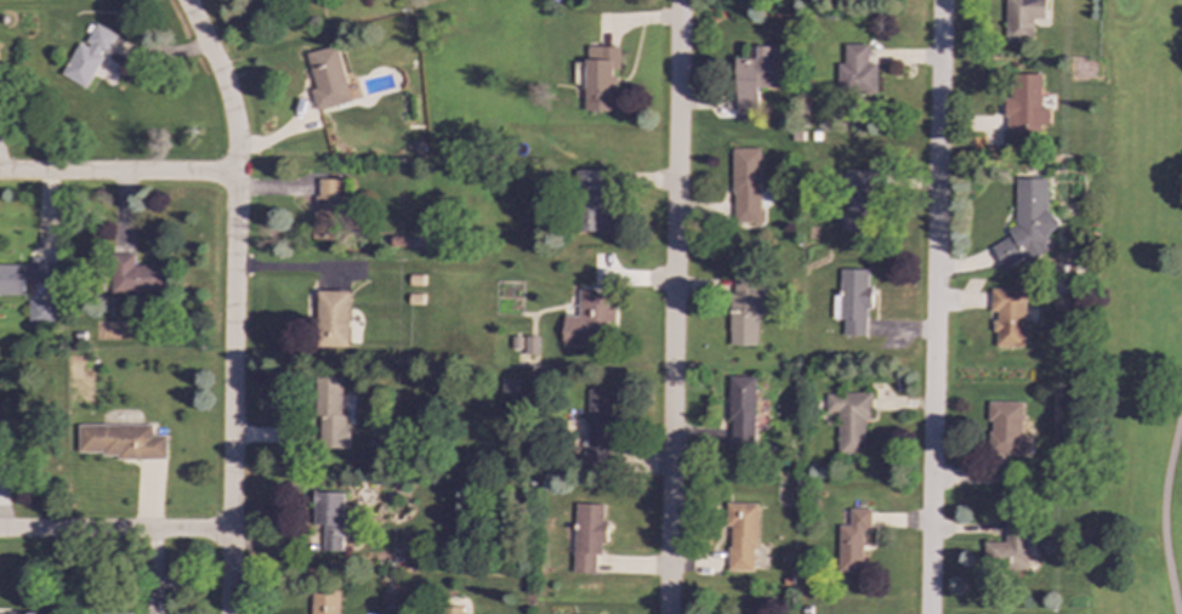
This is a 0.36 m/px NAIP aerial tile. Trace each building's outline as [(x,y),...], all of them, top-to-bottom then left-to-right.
[(1032,42),(1032,19),(1045,19),(1045,0),(1007,0),(1006,42),(1032,42)] [(117,35),(97,23),(84,42),(80,40),(58,73),(83,89),(117,35)] [(866,44),(843,45),(845,63),(837,63),(837,95),(876,93),(875,64),(868,64),(866,44)] [(350,102),(336,45),(306,53),(314,89),(309,90),(314,110),(350,102)] [(584,112),(614,112),(615,73),(618,73),(618,46),(585,46),(584,112)] [(734,58),(735,120),(757,120),(757,89),(783,89),(782,52),(768,53),(768,46),(755,46),(755,58),(734,58)] [(1041,74),(1010,74),(1010,98),(1005,98),(1005,132),(1049,132),(1049,107),(1041,107),(1041,74)] [(758,148),(731,148),(732,222),(760,222),(758,148)] [(576,170),(579,233),(614,232),(613,211),(604,211),(603,170),(576,170)] [(874,187),(866,187),(866,170),(842,170),(841,229),(873,231),(874,187)] [(339,239),(339,178),(316,178),(314,239),(339,239)] [(1047,178),(1015,178),(1015,234),(991,246),(1004,268),(1025,256),(1029,262),(1050,251),(1050,231),(1058,227),(1047,204),(1047,178)] [(165,265),(135,265),(135,255),(113,255),(112,292),(165,292),(165,265)] [(24,279),(46,279),(46,257),(32,257),(32,265),(0,265),(0,294),(25,294),(24,279)] [(843,336),(865,336),(866,308),(869,308),(869,269),(840,268),(839,295),(831,295),(831,318),(843,319),(843,336)] [(729,346),(757,346),(757,315),(767,315),(767,288),(757,288),(758,275),(731,275),(729,346)] [(994,347),(1024,347),(1025,289),(990,288),(990,311),(995,311),(994,347)] [(562,346),(601,347),(601,326),(613,328),(614,296),(595,295),(596,289),(578,289),(578,315),(563,315),(562,346)] [(348,347),(350,291),(318,290),(318,346),(348,347)] [(28,324),(52,325),(53,301),(28,300),(28,324)] [(538,359),(539,336),(524,336),(524,359),(538,359)] [(728,447),(752,447),(755,376),(729,376),(728,447)] [(341,415),(341,377),(318,377),(318,448),(348,449),(348,415),(341,415)] [(586,390),(585,464),(609,464),(610,390),(586,390)] [(837,413),(837,454),(864,455),(865,420),(871,420),(871,393),(825,392),(825,413),(837,413)] [(1022,402),(989,400),(988,455),(1030,456),(1030,437),(1021,436),(1022,402)] [(11,439),(11,415),(0,415),(0,439),(11,439)] [(78,425),(78,454),(115,453),(115,460),(165,460),(165,434),(152,436),(152,423),(78,425)] [(341,493),(312,491),(312,525),(322,525),(322,551),(340,551),(341,493)] [(604,504),(574,502),(572,573),(595,574),(595,553),(603,553),(604,504)] [(755,572),(756,504),(724,502),(724,525),(728,525),(727,570),(755,572)] [(863,530),(870,530),(870,508),(849,508),(848,525),(839,525),(837,572),(862,572),(863,530)] [(984,569),(1028,569),(1028,516),(1005,516),(1005,541),(984,541),(984,569)] [(337,589),(308,589),(308,613),(336,613),(337,589)]
